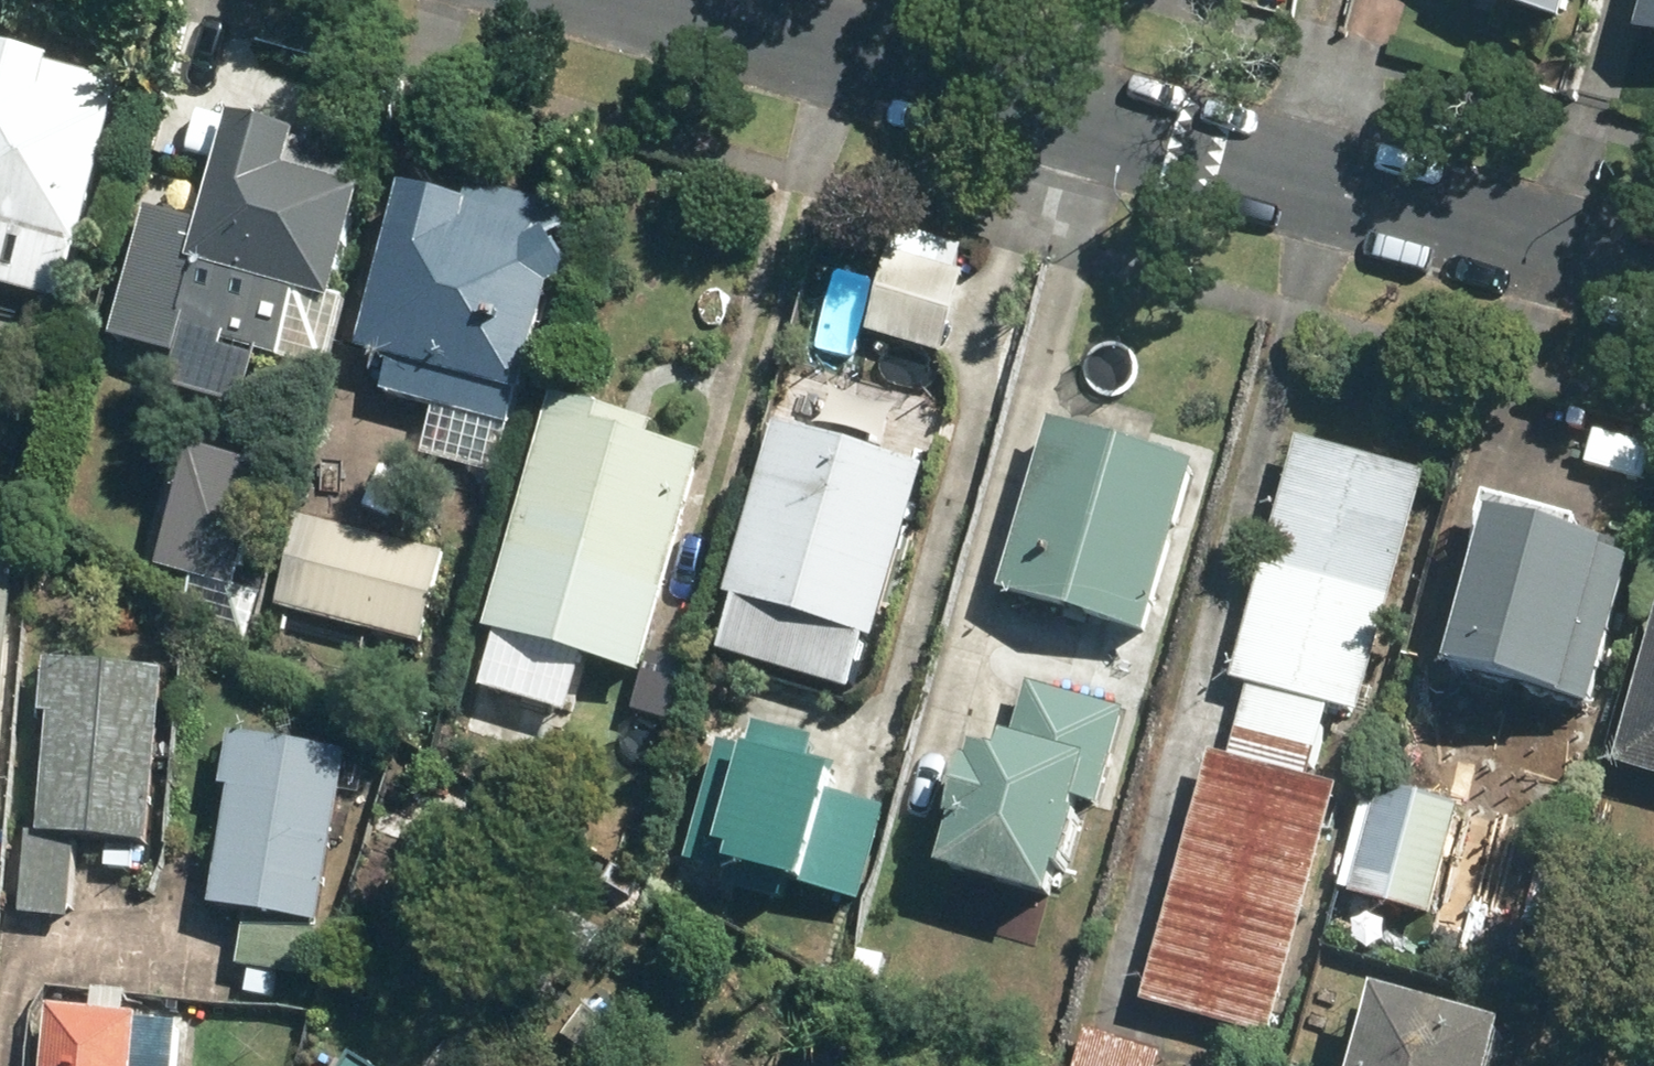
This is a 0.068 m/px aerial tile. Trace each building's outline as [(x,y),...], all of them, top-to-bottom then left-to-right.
[(1570,23),(1576,0),(1486,0),(1570,23)] [(1645,36),(1653,39),(1653,4),(1645,36)] [(0,47),(0,260),(21,265),(29,236),(87,252),(134,83),(0,47)] [(197,264),(204,266),(187,330),(287,356),(304,292),(342,302),(381,154),(236,116),(233,130),(190,118),(168,201),(210,212),(197,264)] [(474,204),(409,186),(363,351),(400,361),(391,391),(518,426),(578,213),(479,185),(474,204)] [(989,279),(898,251),(873,330),(964,359),(989,279)] [(194,366),(124,345),(107,405),(176,425),(194,366)] [(662,426),(560,397),(494,632),(647,674),(709,456),(658,442),(662,426)] [(1198,465),(1057,422),(1006,593),(1147,635),(1198,465)] [(931,465),(780,424),(732,597),(739,599),(724,655),(857,692),(872,637),(882,640),(931,465)] [(1431,472),(1303,437),(1237,679),(1254,684),(1333,705),(1365,714),(1431,472)] [(454,552),(309,517),(287,605),(431,641),(454,552)] [(1636,557),(1497,519),(1455,672),(1475,677),(1452,759),(1522,778),(1514,805),(1569,820),(1600,707),(1595,705),(1636,557)] [(21,556),(0,554),(0,814),(21,556)] [(1619,765),(1653,774),(1653,636),(1619,765)] [(595,669),(493,640),(468,728),(570,757),(595,669)] [(175,670),(54,661),(50,713),(60,714),(51,830),(35,829),(29,911),(78,914),(84,836),(162,842),(175,670)] [(1012,760),(980,751),(947,869),(1057,900),(1086,798),(1104,803),(1130,709),(1034,682),(1012,760)] [(1333,705),(1254,684),(1234,755),(1314,777),(1333,705)] [(755,748),(726,740),(692,857),(867,907),(896,808),(837,792),(846,759),(819,752),(822,741),(762,724),(755,748)] [(355,747),(237,729),(229,784),(238,785),(220,907),(257,912),(249,966),(322,977),(355,747)] [(1234,755),(1215,750),(1148,997),(1276,1032),(1343,785),(1314,777),(1234,755)] [(1466,806),(1387,784),(1356,894),(1435,916),(1466,806)] [(1553,910),(1477,888),(1461,946),(1537,968),(1553,910)] [(1381,991),(1359,1065),(1498,1065),(1509,1029),(1381,991)] [(142,1015),(59,1007),(53,1065),(137,1065),(142,1015)] [(1090,1023),(1077,1065),(1163,1065),(1168,1047),(1090,1023)]
